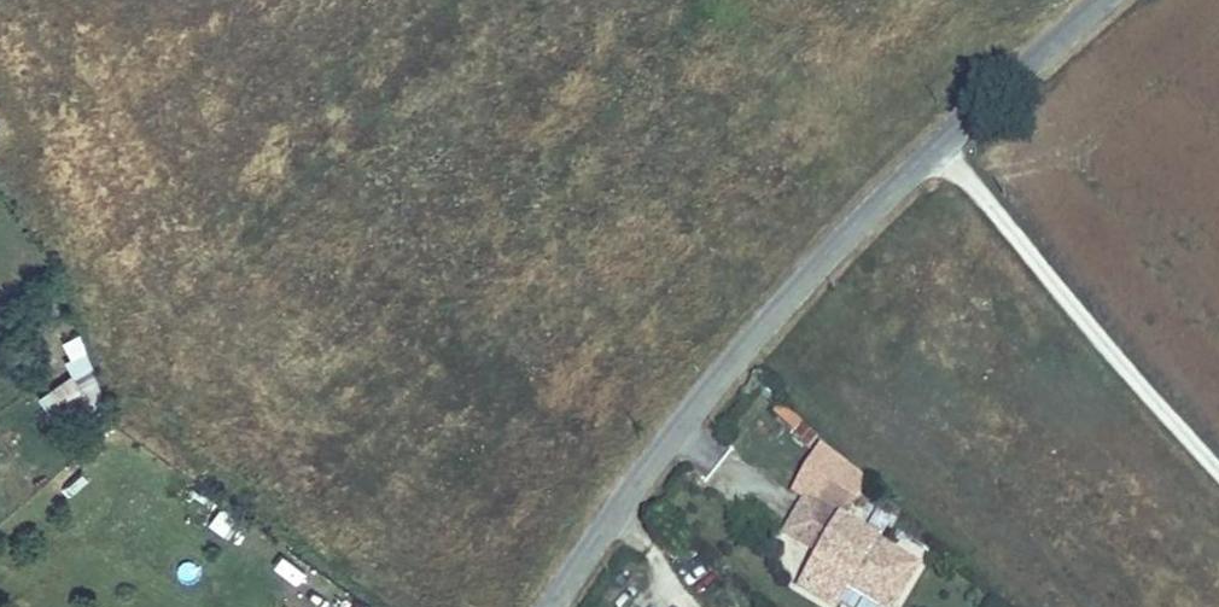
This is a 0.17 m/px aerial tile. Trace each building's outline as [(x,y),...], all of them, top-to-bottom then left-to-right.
[(71,379),(36,392),(46,418),(102,397),(79,335),(58,343),(71,379)] [(790,535),(825,556),(804,589),(834,606),(841,606),(853,587),(885,606),(898,606),(921,570),(846,523),(869,483),(826,451),(799,494),(810,501),(790,535)]
